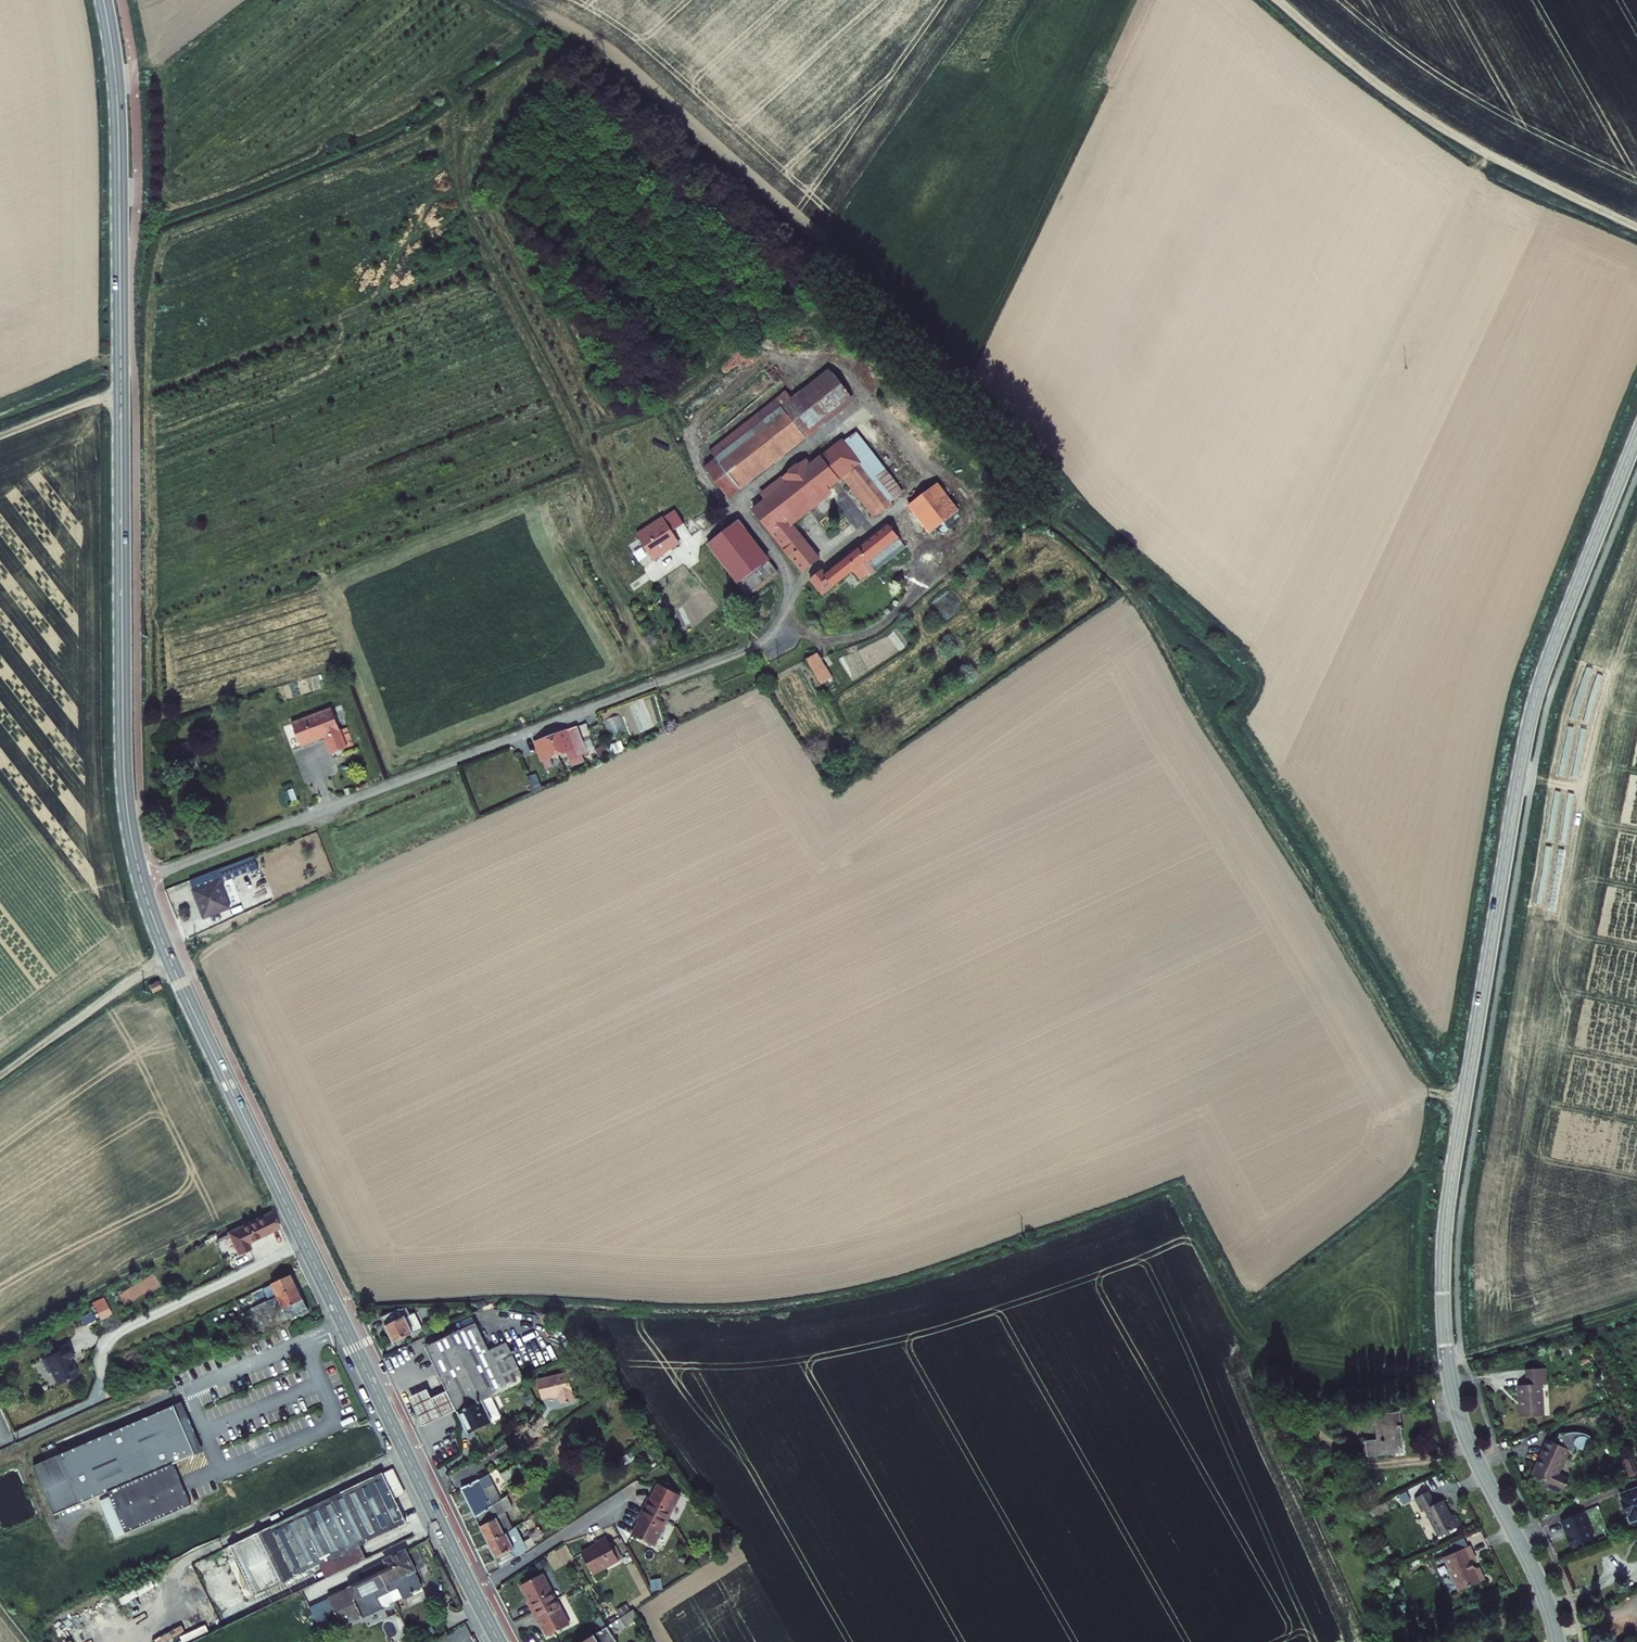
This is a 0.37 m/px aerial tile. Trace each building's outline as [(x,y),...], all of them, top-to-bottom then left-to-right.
[(704,466),(728,499),(855,401),(829,368),(791,397),(786,390),(709,449),(715,458),(704,466)] [(786,482),(752,509),(803,573),(822,558),(794,525),(834,493),(830,490),(841,480),(840,480),(843,478),(873,453),(856,432),(845,441),(843,438),(810,463),(807,459),(782,478),(786,482)] [(873,453),(843,478),(876,520),(894,504),(892,502),(904,492),(873,453)] [(938,482),(908,506),(929,533),(960,509),(938,482)] [(675,509),(662,518),(673,533),(685,525),(675,509)] [(662,518),(638,533),(653,561),(679,542),(673,533),(662,518)] [(738,519),(706,544),(738,584),(738,583),(769,561),(770,560),(738,519)] [(823,569),(810,579),(822,595),(834,587),(853,573),(859,581),(870,572),(873,575),(906,547),(889,524),(858,547),(859,549),(828,574),(823,569)] [(769,561),(738,583),(749,596),(777,573),(769,561)] [(660,598),(656,603),(661,609),(666,604),(660,598)] [(826,690),(811,665),(797,672),(813,698),(826,690)] [(346,746),(331,706),(292,722),(301,745),(325,736),(331,752),(346,746)] [(604,720),(610,736),(625,730),(618,714),(604,720)] [(549,749),(556,766),(564,764),(566,770),(575,767),(565,743),(549,749)] [(549,749),(535,755),(544,778),(552,775),(550,769),(556,766),(549,749)] [(226,867),(229,877),(257,866),(253,857),(226,867)] [(260,882),(256,873),(231,884),(235,892),(260,882)] [(221,899),(196,909),(204,930),(229,919),(221,899)] [(149,985),(153,992),(162,987),(158,980),(149,985)] [(281,1228),(274,1213),(254,1222),(261,1237),(281,1228)] [(261,1237),(254,1222),(230,1233),(240,1254),(252,1249),(249,1242),(261,1237)] [(292,1275),(272,1284),(278,1296),(297,1287),(292,1275)] [(297,1287),(278,1296),(270,1300),(260,1305),(263,1312),(265,1311),(275,1306),(278,1312),(284,1309),(288,1317),(307,1308),(297,1287)] [(257,1298),(260,1305),(270,1300),(267,1293),(257,1298)] [(98,1320),(110,1314),(105,1301),(92,1307),(98,1320)] [(284,1309),(278,1312),(282,1320),(288,1317),(284,1309)] [(80,1314),(83,1326),(94,1323),(91,1311),(80,1314)] [(394,1342),(423,1328),(415,1312),(386,1326),(394,1342)] [(425,1347),(438,1376),(489,1351),(476,1323),(425,1347)] [(489,1351),(438,1376),(446,1392),(456,1410),(458,1414),(491,1397),(525,1381),(506,1343),(489,1351)] [(47,1357),(35,1364),(43,1377),(45,1376),(52,1388),(62,1382),(64,1383),(69,1380),(70,1377),(72,1376),(66,1366),(65,1366),(62,1362),(68,1358),(60,1347),(46,1355),(47,1357)] [(1549,1387),(1548,1371),(1528,1372),(1529,1388),(1522,1388),(1524,1420),(1546,1418),(1545,1387),(1549,1387)] [(568,1373),(538,1381),(543,1400),(559,1396),(561,1403),(575,1399),(568,1373)] [(423,1427),(456,1410),(446,1392),(431,1399),(427,1390),(409,1399),(423,1427)] [(491,1397),(458,1414),(470,1436),(502,1418),(491,1397)] [(175,1405),(195,1454),(204,1451),(182,1403),(175,1405)] [(54,1515),(109,1491),(174,1464),(195,1454),(175,1405),(89,1442),(73,1449),(34,1466),(54,1515)] [(1368,1455),(1402,1451),(1399,1425),(1401,1425),(1400,1413),(1375,1416),(1377,1440),(1367,1442),(1368,1455)] [(1564,1439),(1563,1440),(1559,1438),(1554,1447),(1547,1444),(1531,1478),(1546,1486),(1544,1490),(1557,1496),(1559,1492),(1562,1494),(1567,1483),(1556,1478),(1568,1454),(1572,1456),(1581,1437),(1579,1436),(1578,1436),(1576,1436),(1573,1436),(1571,1436),(1570,1437),(1568,1437),(1566,1438),(1565,1438),(1564,1439)] [(463,1484),(476,1514),(493,1502),(487,1491),(504,1482),(537,1459),(527,1446),(489,1472),(463,1484)] [(1636,1476),(1631,1462),(1622,1465),(1627,1479),(1636,1476)] [(174,1464),(109,1491),(111,1497),(100,1501),(115,1538),(190,1504),(190,1503),(174,1464)] [(383,1472),(193,1565),(213,1613),(216,1615),(245,1600),(251,1613),(364,1559),(358,1544),(405,1521),(383,1472)] [(1428,1478),(1419,1483),(1423,1492),(1433,1488),(1428,1478)] [(643,1504),(664,1517),(679,1491),(661,1480),(653,1494),(650,1492),(643,1504)] [(1415,1485),(1419,1494),(1423,1492),(1419,1483),(1415,1485)] [(1438,1500),(1433,1488),(1423,1492),(1441,1534),(1461,1525),(1455,1511),(1452,1513),(1445,1497),(1438,1500)] [(1438,1535),(1441,1534),(1423,1492),(1419,1494),(1415,1496),(1421,1508),(1425,1506),(1438,1535)] [(1621,1499),(1631,1527),(1636,1524),(1636,1493),(1621,1499)] [(495,1515),(504,1511),(504,1509),(511,1504),(506,1494),(493,1502),(476,1514),(487,1538),(502,1530),(495,1515)] [(664,1517),(643,1504),(637,1515),(640,1517),(631,1532),(649,1543),(664,1517)] [(511,1524),(504,1511),(495,1515),(502,1530),(504,1528),(511,1524)] [(1585,1512),(1560,1519),(1569,1548),(1594,1541),(1585,1512)] [(487,1538),(499,1565),(524,1548),(520,1541),(513,1523),(511,1524),(502,1530),(487,1538)] [(531,1534),(520,1541),(524,1548),(535,1540),(531,1534)] [(595,1573),(620,1558),(607,1535),(595,1542),(597,1545),(583,1554),(595,1573)] [(1449,1545),(1452,1553),(1467,1546),(1464,1539),(1449,1545)] [(545,1555),(553,1570),(572,1560),(564,1545),(545,1555)] [(1470,1546),(1450,1554),(1465,1588),(1481,1582),(1472,1561),(1475,1559),(1470,1546)] [(426,1563),(418,1548),(408,1554),(416,1569),(426,1563)] [(377,1565),(380,1573),(391,1594),(396,1591),(401,1600),(412,1593),(423,1587),(405,1550),(377,1565)] [(1458,1591),(1465,1588),(1450,1554),(1444,1556),(1458,1591)] [(391,1594),(380,1573),(377,1565),(364,1572),(367,1579),(328,1597),(343,1627),(362,1618),(383,1609),(382,1605),(393,1599),(391,1594)] [(527,1601),(534,1613),(557,1599),(542,1574),(522,1586),(530,1599),(527,1601)] [(557,1599),(534,1613),(541,1625),(544,1623),(551,1636),(571,1624),(557,1599)] [(607,1614),(615,1631),(637,1621),(629,1603),(607,1614)] [(594,1634),(581,1641),(619,1641),(620,1641),(610,1624),(594,1634)]
